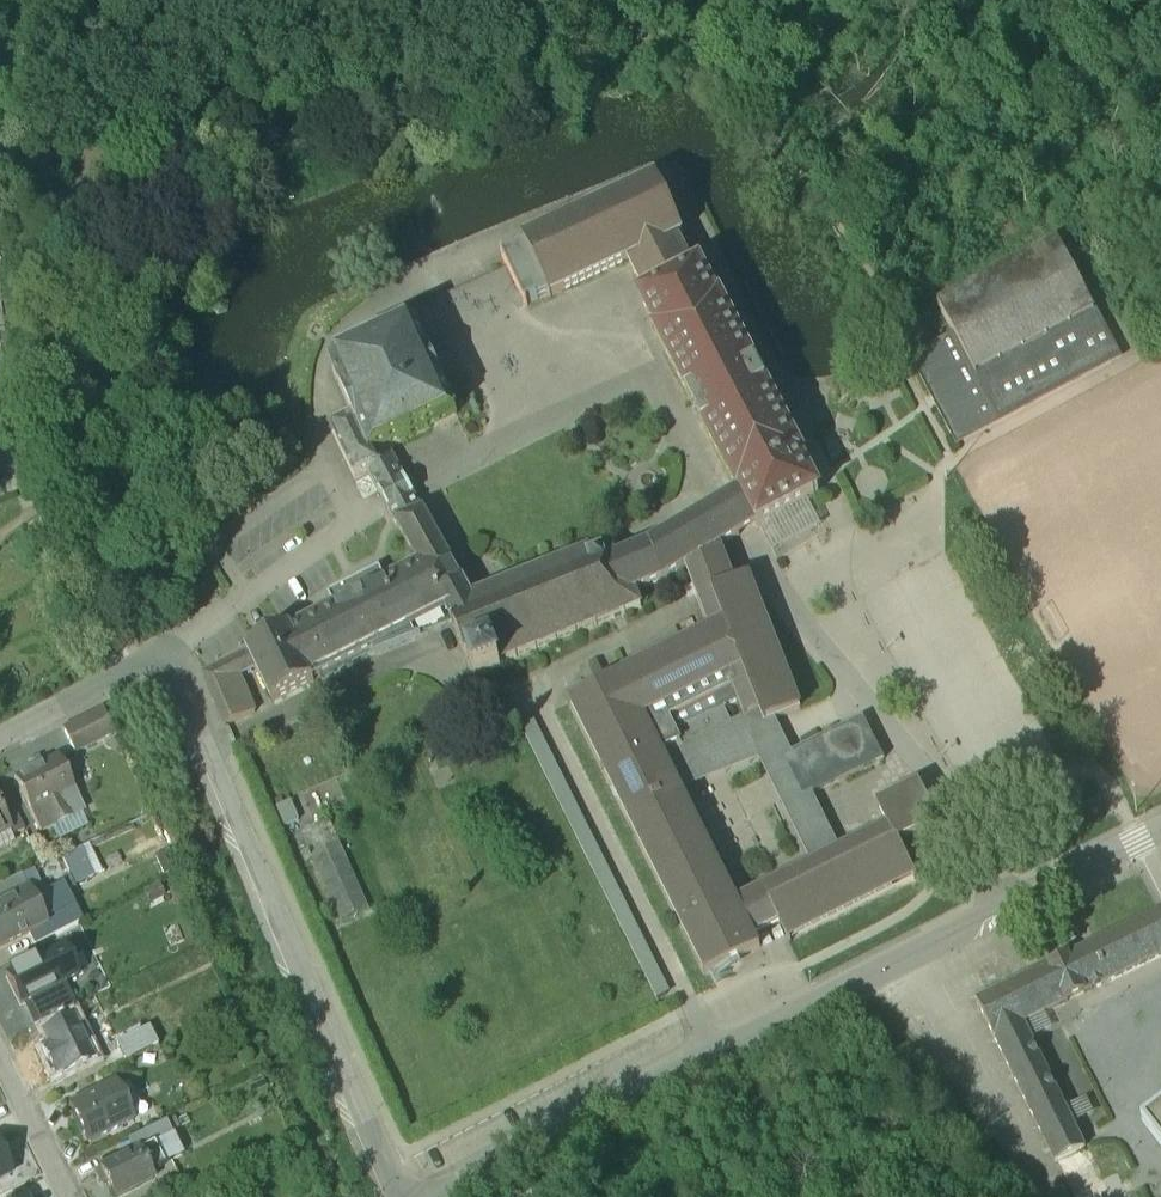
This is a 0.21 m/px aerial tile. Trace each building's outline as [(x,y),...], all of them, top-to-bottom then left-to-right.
[(657,183),(525,245),(526,249),(505,259),(504,257),(502,258),(526,310),(528,309),(527,307),(549,297),(551,301),(629,264),(648,299),(694,274),(677,241),(683,238),(657,183)] [(1010,271),(988,282),(987,281),(986,282),(987,283),(965,295),(964,294),(963,294),(964,295),(941,307),(941,306),(939,307),(954,336),(911,359),(954,441),(1119,354),(1097,313),(1096,314),(1058,244),(1056,245),(1057,246),(1035,258),(1034,256),(1033,257),(1034,258),(1011,270),(1011,269),(1010,269),(1010,271)] [(804,461),(722,303),(718,306),(701,271),(694,274),(648,299),(641,302),(659,337),(658,338),(691,401),(690,402),(705,431),(706,431),(740,494),(742,493),(750,509),(759,527),(782,515),(815,498),(820,496),(802,462),(804,461)] [(225,294),(209,300),(215,316),(231,310),(225,294)] [(387,339),(387,342),(331,369),(355,422),(372,460),(377,457),(389,451),(458,418),(417,330),(407,333),(398,337),(396,335),(393,334),(390,335),(388,337),(387,339)] [(372,460),(355,422),(332,432),(356,481),(370,474),(383,467),(377,457),(372,460)] [(389,451),(377,457),(383,467),(370,474),(380,495),(405,482),(389,451)] [(409,489),(405,482),(380,495),(384,501),(398,527),(399,526),(415,554),(422,567),(447,614),(473,600),(424,515),(423,515),(409,489)] [(815,498),(782,515),(791,533),(797,546),(831,530),(815,498)] [(750,509),(649,548),(660,584),(664,583),(687,570),(688,573),(724,559),(738,554),(748,548),(767,542),(759,527),(750,509)] [(782,515),(759,527),(767,542),(791,533),(782,515)] [(649,548),(618,560),(615,553),(604,557),(619,601),(635,594),(660,584),(649,548)] [(529,578),(512,585),(512,584),(509,585),(509,586),(492,593),(492,592),(489,593),(489,594),(474,600),(474,599),(473,600),(447,614),(455,626),(467,660),(469,659),(477,680),(503,670),(501,664),(514,659),(515,660),(518,658),(534,651),(535,652),(538,650),(554,643),(555,644),(558,642),(574,635),(575,636),(578,635),(577,634),(594,627),(595,628),(598,627),(598,626),(623,616),(623,617),(626,615),(639,610),(642,609),(641,606),(640,607),(635,594),(619,601),(604,557),(604,556),(592,560),(590,556),(591,556),(590,553),(587,555),(572,561),(572,560),(569,562),(552,569),(552,568),(549,570),(532,577),(532,576),(529,577),(529,578)] [(415,554),(410,557),(407,564),(412,572),(422,567),(415,554)] [(734,586),(724,559),(688,573),(712,633),(739,703),(746,719),(761,713),(766,725),(776,721),(801,711),(800,710),(799,710),(749,582),(750,582),(750,580),(734,586)] [(335,610),(290,632),(314,680),(383,645),(447,614),(422,567),(412,572),(387,584),(335,610)] [(347,586),(328,595),(335,610),(387,584),(380,569),(347,586)] [(447,614),(383,645),(390,659),(455,626),(447,614)] [(289,630),(248,650),(249,652),(256,667),(273,701),(315,681),(314,680),(290,632),(289,630)] [(712,633),(570,703),(571,705),(572,704),(604,769),(603,769),(603,770),(658,743),(659,744),(657,745),(662,756),(683,746),(676,734),(725,710),(739,703),(712,633)] [(256,667),(249,652),(204,674),(211,689),(243,674),(256,667)] [(243,674),(211,689),(226,725),(259,711),(243,674)] [(101,709),(63,728),(75,752),(113,733),(101,709)] [(725,710),(676,734),(683,746),(662,756),(680,790),(760,760),(813,867),(841,853),(813,796),(804,801),(782,759),(791,754),(776,721),(766,725),(761,713),(746,719),(733,725),(725,710)] [(791,754),(782,759),(804,801),(813,796),(886,759),(864,717),(791,754)] [(667,996),(531,722),(522,727),(658,1001),(667,996)] [(658,743),(603,770),(604,772),(606,771),(707,974),(705,975),(706,977),(761,949),(760,948),(758,948),(753,938),(780,924),(790,943),(792,943),(789,938),(912,876),(915,881),(916,880),(899,846),(890,829),(841,853),(813,867),(737,905),(680,790),(662,756),(657,745),(659,744),(658,743)] [(84,810),(58,756),(14,777),(41,831),(84,810)] [(0,784),(0,811),(9,830),(13,836),(25,830),(3,783),(0,784)] [(920,788),(879,807),(890,829),(899,846),(939,826),(920,788)] [(9,830),(0,811),(0,835),(9,830)] [(331,819),(302,833),(342,921),(371,908),(331,819)] [(83,846),(60,857),(73,885),(96,874),(83,846)] [(37,896),(48,891),(37,867),(0,884),(0,901),(12,895),(32,886),(37,896)] [(12,895),(21,913),(38,904),(40,903),(37,896),(32,886),(12,895)] [(12,895),(0,901),(0,947),(29,933),(30,932),(21,913),(12,895)] [(21,913),(30,932),(48,924),(46,919),(38,904),(21,913)] [(29,933),(34,944),(59,931),(83,918),(76,904),(46,919),(48,924),(30,932),(29,933)] [(978,1002),(997,1040),(1029,1025),(1160,961),(1160,911),(978,1002)] [(64,948),(5,978),(19,1006),(78,977),(64,948)] [(28,1008),(36,1024),(75,1006),(67,990),(28,1008)] [(86,1033),(78,1015),(41,1033),(47,1045),(41,1048),(54,1076),(62,1073),(63,1075),(94,1060),(83,1035),(86,1033)] [(135,1057),(161,1044),(151,1025),(118,1042),(128,1061),(135,1057)] [(1029,1025),(997,1040),(1053,1155),(1084,1140),(1029,1025)] [(161,1044),(135,1057),(143,1073),(173,1059),(165,1042),(161,1044)] [(133,1120),(114,1081),(68,1104),(87,1142),(133,1120)] [(1142,1121),(1160,1146),(1160,1106),(1142,1121)] [(131,1138),(137,1151),(140,1150),(149,1168),(171,1158),(155,1126),(131,1138)] [(95,1155),(102,1169),(113,1163),(137,1151),(131,1138),(95,1155)] [(149,1168),(140,1150),(137,1151),(113,1163),(102,1169),(116,1196),(154,1178),(149,1168)] [(0,1151),(0,1179),(11,1174),(0,1151)] [(184,1196),(200,1196),(195,1186),(182,1193),(184,1196)]
